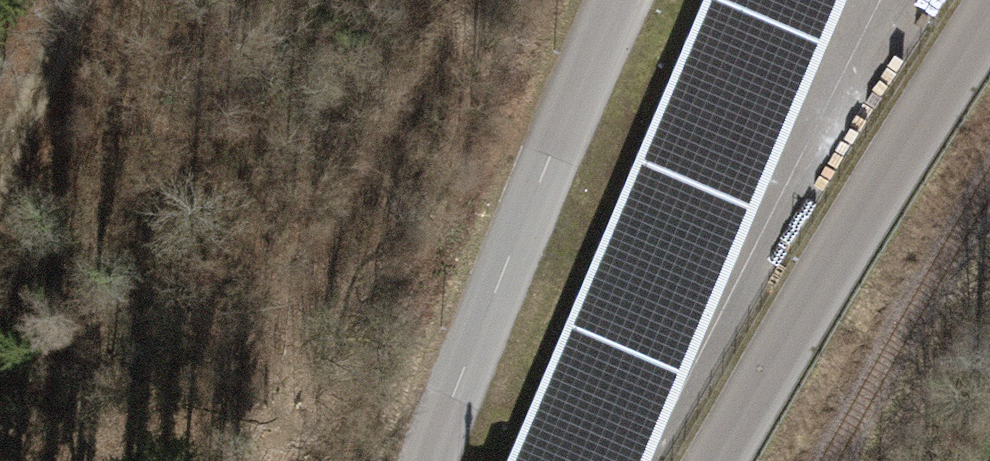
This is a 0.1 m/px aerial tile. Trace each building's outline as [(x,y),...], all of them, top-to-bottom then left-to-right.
[(506,460),(654,460),(850,0),(704,0),(506,460)]
